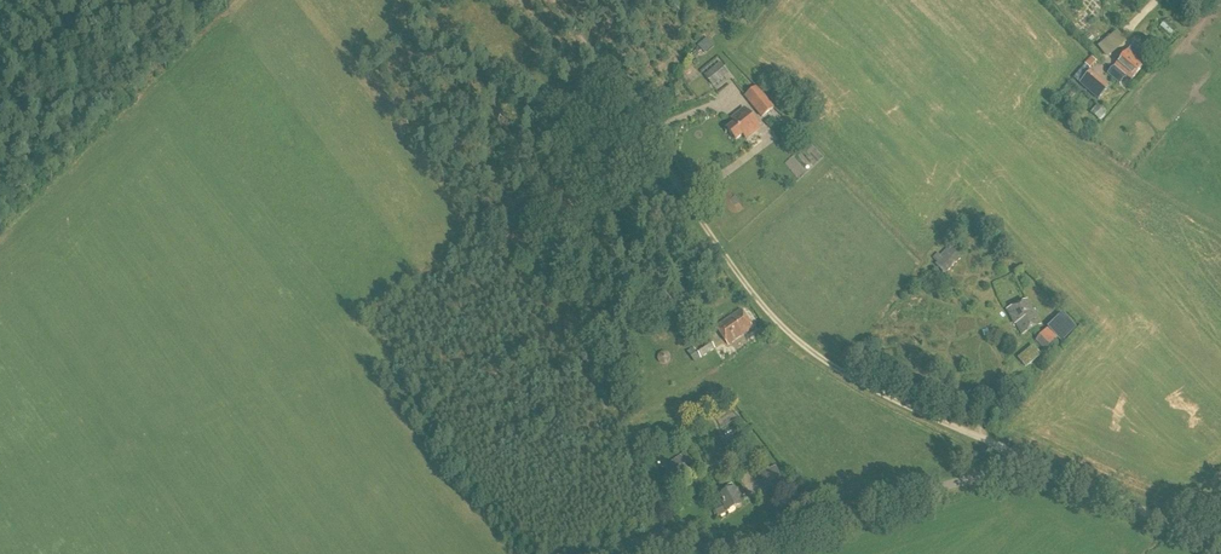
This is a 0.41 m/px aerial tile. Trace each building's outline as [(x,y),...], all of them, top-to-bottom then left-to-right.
[(1189,0),(1188,0),(1182,6),(1193,16),(1199,9),(1189,0)] [(704,55),(714,46),(708,39),(697,48),(704,55)] [(1146,63),(1129,49),(1115,65),(1117,68),(1115,70),(1113,68),(1106,75),(1117,85),(1123,78),(1121,76),(1123,73),(1131,80),(1146,63)] [(712,87),(729,74),(721,63),(704,76),(712,87)] [(1079,84),(1084,88),(1095,75),(1091,71),(1088,74),(1079,84)] [(1105,84),(1093,97),(1098,101),(1110,88),(1105,84)] [(761,119),(774,108),(757,87),(744,97),(761,119)] [(732,109),(745,104),(741,96),(729,102),(732,109)] [(1097,105),(1090,114),(1098,120),(1105,112),(1097,105)] [(754,133),(760,128),(745,108),(732,118),(736,122),(727,129),(736,140),(743,134),(744,136),(751,130),(754,133)] [(946,273),(962,257),(952,247),(942,258),(937,254),(933,258),(937,262),(936,263),(946,273)] [(669,312),(675,307),(664,292),(658,297),(669,312)] [(1041,325),(1028,299),(1007,310),(1013,321),(1014,320),(1022,335),(1041,325)] [(728,345),(753,327),(741,309),(716,326),(728,345)] [(1047,328),(1057,338),(1062,342),(1077,327),(1062,313),(1047,328)] [(1045,351),(1057,338),(1047,328),(1035,341),(1045,351)] [(694,363),(715,350),(707,338),(693,347),(694,348),(687,352),(694,363)] [(1025,369),(1041,356),(1033,346),(1017,359),(1025,369)] [(741,436),(750,431),(740,418),(733,422),(735,425),(734,426),(741,436)] [(675,476),(692,464),(685,454),(668,465),(675,476)] [(766,493),(784,485),(776,467),(759,474),(766,493)] [(734,489),(732,485),(726,488),(728,492),(720,495),(723,503),(714,507),(719,517),(742,506),(734,489)]
